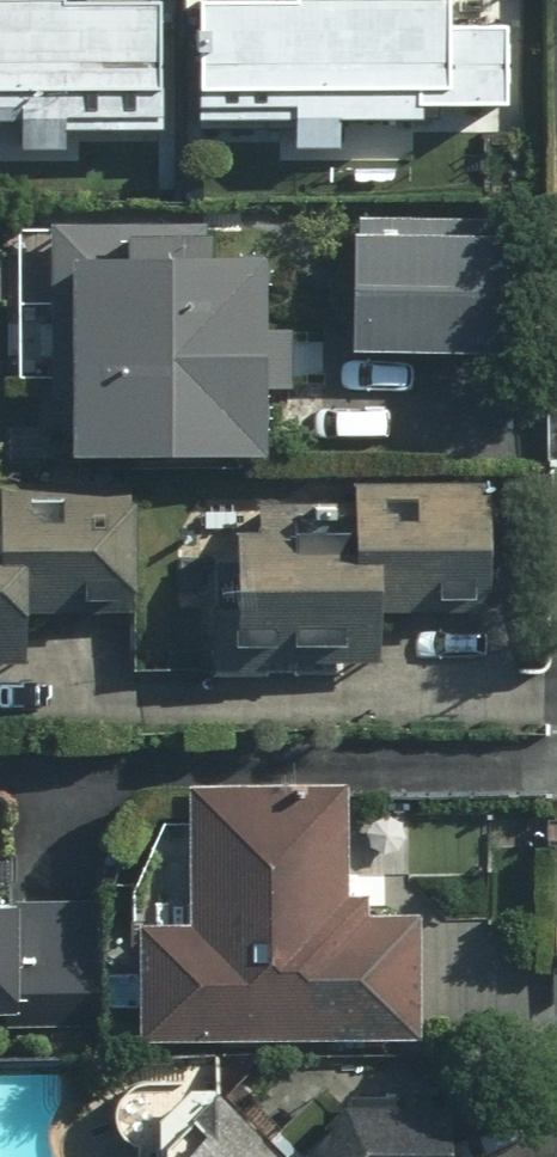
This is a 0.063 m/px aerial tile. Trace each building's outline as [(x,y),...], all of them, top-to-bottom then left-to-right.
[(173,114),(172,0),(0,0),(0,116),(173,114)] [(215,108),(429,109),(429,96),(510,97),(511,17),(461,17),(461,0),(215,0),(215,108)] [(520,218),(364,210),(358,347),(513,354),(520,218)] [(60,390),(89,390),(89,444),(274,444),(274,250),(224,250),(224,221),(60,221),(60,390)] [(262,498),(262,529),(241,529),(241,662),(360,662),(360,604),(499,605),(500,478),(362,477),(362,498),(262,498)] [(26,667),(28,614),(139,618),(143,506),(13,501),(11,534),(0,533),(0,666),(26,667)] [(371,895),(355,895),(354,780),(194,781),(195,915),(148,915),(149,1036),(426,1034),(425,920),(371,920),(371,895)] [(9,1006),(9,1024),(100,1023),(98,901),(0,902),(0,1006),(9,1006)] [(445,1099),(344,1102),(334,1096),(282,1151),(228,1090),(168,1142),(181,1156),(445,1156),(445,1099)]
